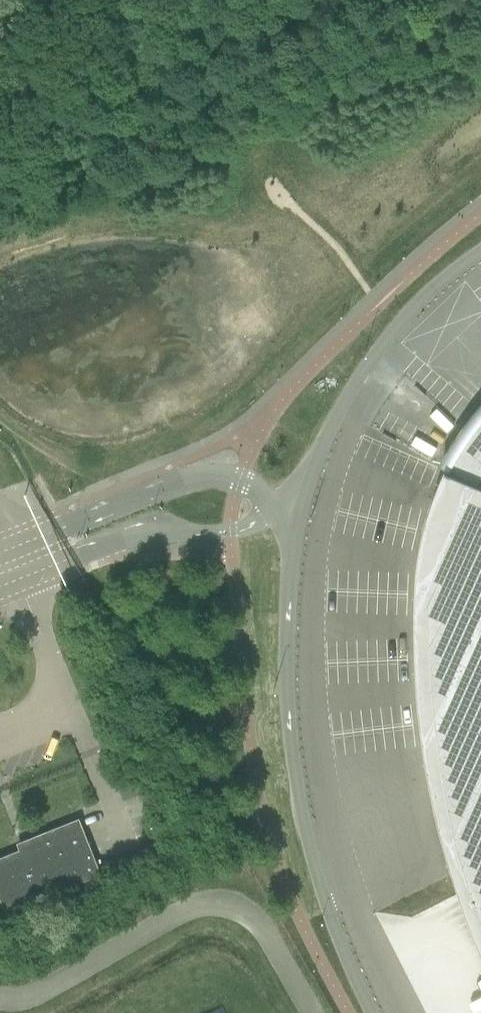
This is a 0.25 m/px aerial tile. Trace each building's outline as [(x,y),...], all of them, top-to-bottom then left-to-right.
[(472,427),(462,440),(453,454),(445,468),(480,486),(480,416),(472,427)] [(415,684),(428,783),(436,818),(471,928),(480,950),(480,486),(445,468),(437,486),(418,584),(415,684)] [(79,819),(30,839),(33,845),(19,851),(14,853),(0,858),(0,899),(5,912),(100,874),(79,819)]
